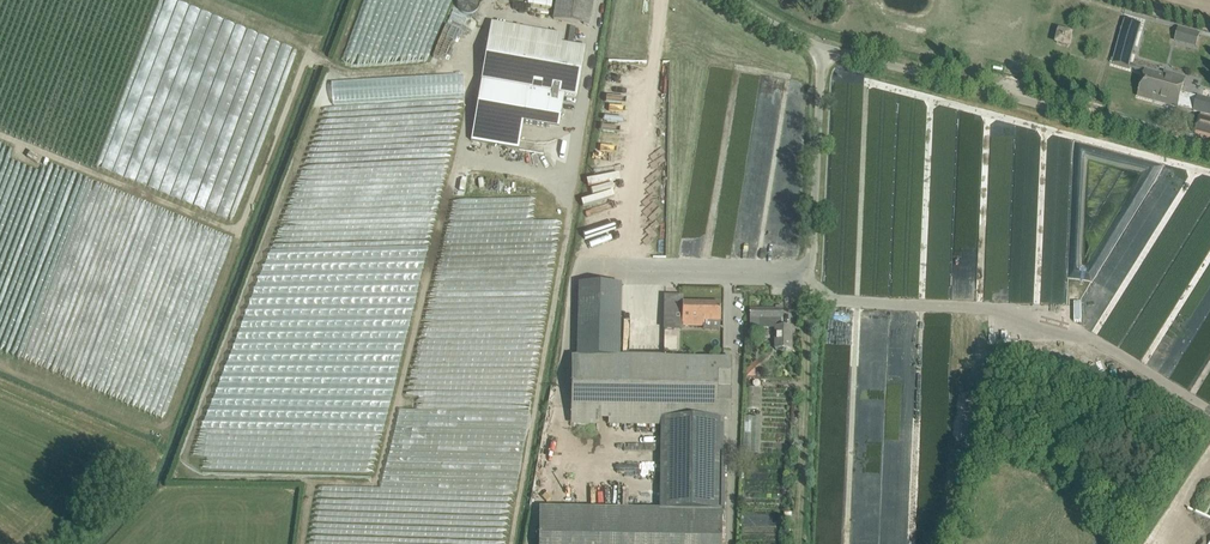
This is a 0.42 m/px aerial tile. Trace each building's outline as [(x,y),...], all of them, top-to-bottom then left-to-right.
[(553,19),(589,25),(593,0),(557,0),(553,19)] [(482,81),(472,141),(496,145),(498,133),(522,137),(524,123),(547,127),(548,117),(560,119),(564,95),(577,97),(585,49),(560,44),(504,35),(505,26),(492,23),(482,81)] [(1114,63),(1130,68),(1140,29),(1125,25),(1114,63)] [(1054,43),(1069,48),(1074,33),(1059,28),(1054,43)] [(1189,30),(1185,43),(1195,45),(1199,33),(1189,30)] [(636,64),(636,51),(619,51),(619,60),(611,60),(610,63),(636,64)] [(1138,95),(1157,101),(1177,106),(1185,76),(1164,71),(1162,77),(1145,72),(1138,95)] [(1193,110),(1209,115),(1209,99),(1205,97),(1197,95),(1197,96),(1193,110)] [(1209,138),(1209,118),(1200,115),(1195,134),(1209,138)] [(579,294),(578,355),(620,356),(621,284),(588,283),(588,294),(579,294)] [(682,326),(704,326),(704,321),(720,321),(720,303),(682,303),(682,326)] [(774,348),(792,349),(792,327),(782,327),(782,307),(776,307),(776,309),(750,309),(750,327),(774,328),(774,348)] [(990,336),(989,343),(1008,346),(1009,338),(990,336)] [(571,416),(571,424),(598,425),(598,419),(609,419),(609,425),(661,425),(661,417),(723,418),(723,426),(730,426),(730,418),(731,358),(620,356),(578,355),(572,355),(571,416)] [(747,376),(755,376),(764,369),(756,360),(747,368),(747,376)] [(746,387),(745,408),(758,408),(759,387),(746,387)] [(743,452),(759,453),(760,417),(744,416),(743,452)] [(661,425),(660,509),(721,510),(723,426),(723,418),(661,417),(661,425)] [(539,543),(721,543),(721,510),(660,509),(540,507),(539,543)]
